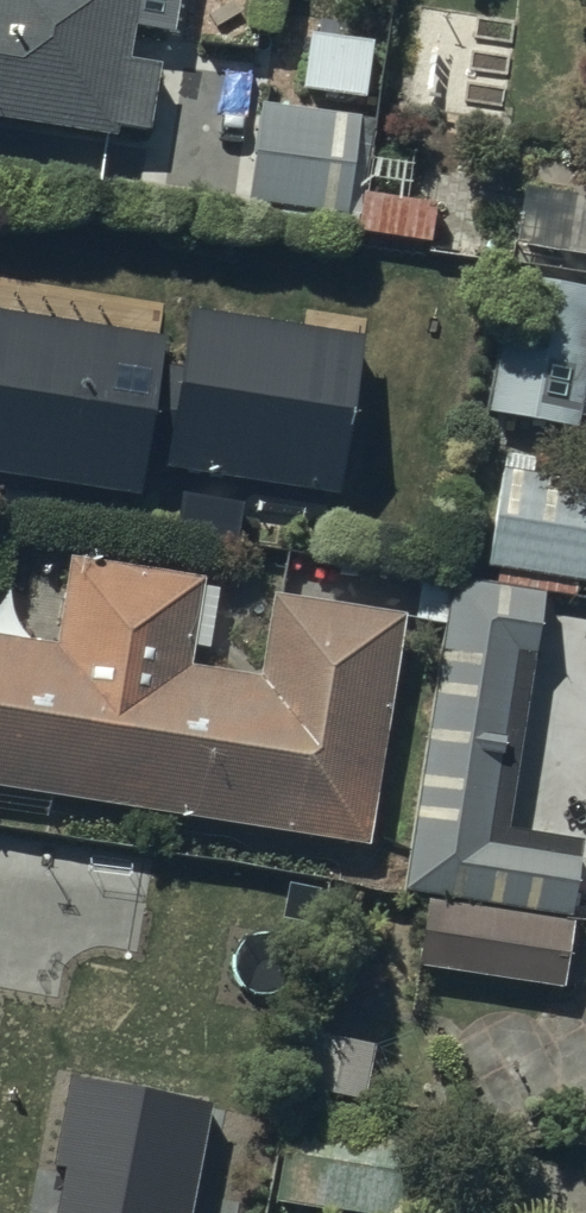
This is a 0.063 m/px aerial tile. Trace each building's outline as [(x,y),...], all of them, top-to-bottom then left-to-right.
[(113,136),(116,121),(144,126),(156,60),(127,54),(132,23),(165,29),(170,0),(0,0),(0,116),(113,136)] [(370,43),(312,36),(305,89),(364,97),(370,43)] [(353,118),(261,105),(247,196),(340,210),(353,118)] [(585,353),(585,285),(514,275),(494,414),(576,425),(585,353)] [(350,339),(183,313),(163,448),(330,473),(350,339)] [(0,315),(0,463),(132,486),(157,343),(0,315)] [(500,465),(484,563),(585,580),(585,479),(500,465)] [(366,840),(400,623),(280,604),(266,693),(177,679),(191,588),(77,570),(62,664),(0,654),(0,781),(366,840)] [(539,599),(425,582),(419,620),(449,624),(408,890),(572,915),(581,856),(487,842),(517,647),(532,649),(539,599)] [(576,931),(429,908),(419,973),(566,996),(576,931)] [(373,1050),(315,1039),(305,1087),(363,1099),(373,1050)] [(71,1081),(47,1212),(193,1212),(212,1107),(71,1081)] [(284,1097),(267,1201),(343,1212),(401,1212),(416,1119),(284,1097)]
